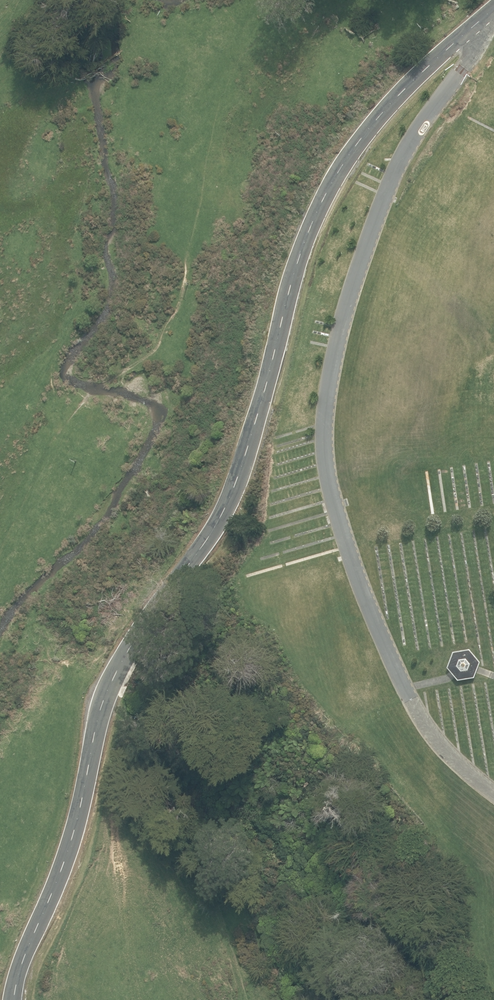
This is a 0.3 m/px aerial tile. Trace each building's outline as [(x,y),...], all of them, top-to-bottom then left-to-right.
[(458,680),(474,678),(480,662),(469,649),(453,652),(447,668),(458,680)]
